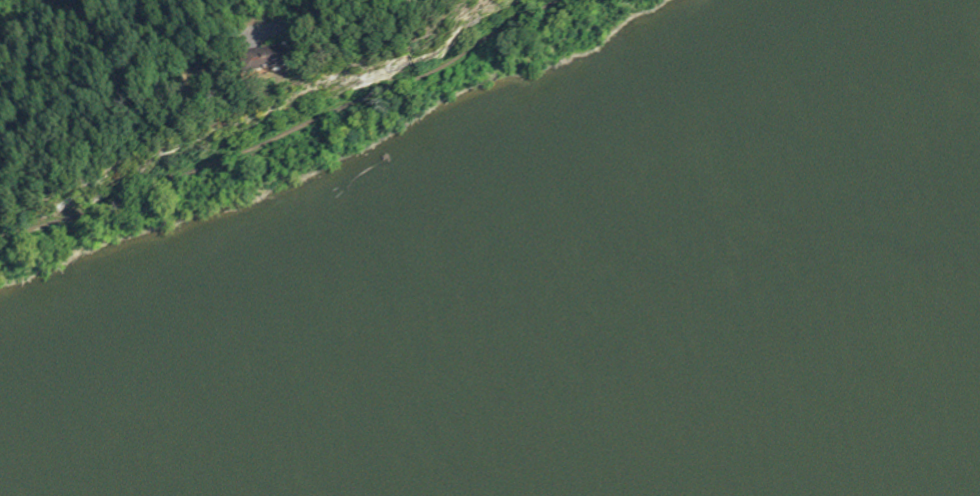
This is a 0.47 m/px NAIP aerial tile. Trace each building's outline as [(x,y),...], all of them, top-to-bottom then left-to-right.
[(440,11),(465,0),(436,0),(440,11)] [(250,60),(255,87),(302,79),(297,51),(250,60)]
